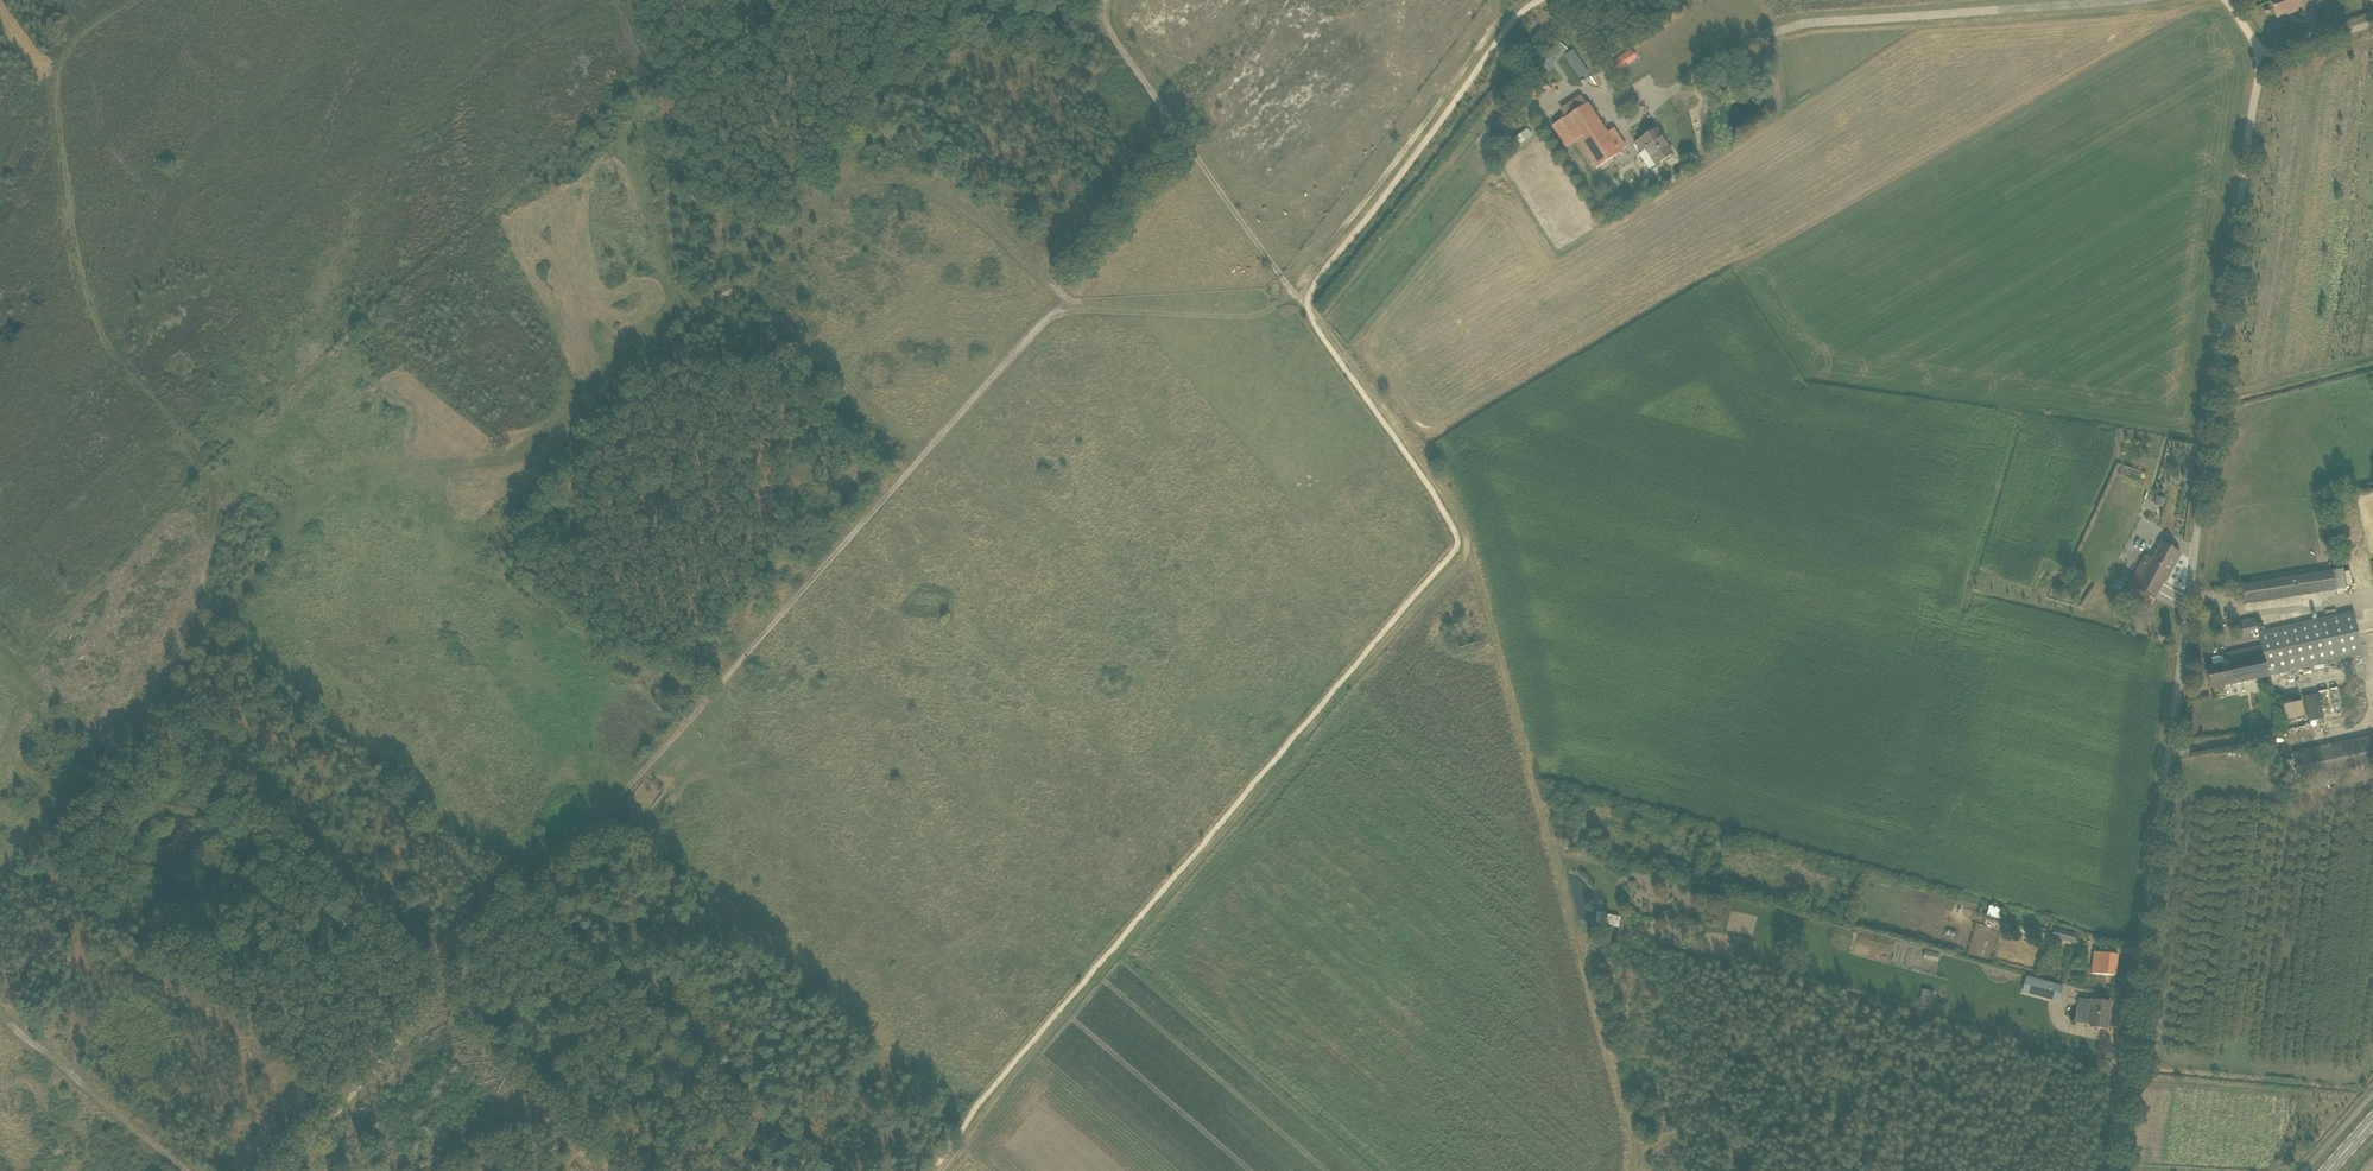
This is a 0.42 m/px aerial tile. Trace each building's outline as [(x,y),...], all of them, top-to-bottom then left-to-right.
[(2302,10),(2299,0),(2270,0),(2277,17),(2292,11),(2293,13),(2302,10)] [(1560,43),(1541,63),(1549,70),(1568,50),(1560,43)] [(1581,77),(1589,72),(1574,49),(1566,54),(1581,77)] [(1631,50),(1610,64),(1616,72),(1636,58),(1631,50)] [(1528,90),(1534,99),(1548,89),(1543,81),(1528,90)] [(1620,153),(1620,152),(1607,133),(1588,104),(1586,105),(1581,97),(1562,110),(1566,118),(1564,119),(1553,127),(1566,147),(1577,140),(1597,169),(1620,153)] [(1517,118),(1526,113),(1517,100),(1509,106),(1517,118)] [(1507,116),(1487,129),(1494,140),(1514,127),(1507,116)] [(1528,128),(1513,140),(1518,147),(1533,135),(1528,128)] [(1649,169),(1673,154),(1657,129),(1636,143),(1642,152),(1639,154),(1649,169)] [(1496,167),(1509,157),(1501,146),(1488,156),(1496,167)] [(2163,508),(2166,499),(2157,496),(2154,505),(2163,508)] [(2145,556),(2122,595),(2148,610),(2180,553),(2163,543),(2153,560),(2145,556)] [(2242,585),(2245,604),(2346,589),(2343,569),(2242,585)] [(2258,632),(2261,647),(2268,676),(2363,655),(2354,611),(2258,632)] [(2237,633),(2258,628),(2255,618),(2235,622),(2237,633)] [(2211,688),(2268,676),(2261,647),(2223,655),(2212,658),(2214,666),(2207,668),(2211,688)] [(2352,709),(2348,686),(2282,700),(2288,730),(2343,718),(2342,711),(2352,709)] [(2300,783),(2372,768),(2372,735),(2293,753),(2300,783)] [(1602,887),(1592,888),(1594,906),(1604,905),(1602,887)] [(2001,919),(2004,909),(1990,905),(1987,915),(2001,919)] [(1620,926),(1622,916),(1607,914),(1606,924),(1620,926)] [(2077,934),(2061,931),(2054,929),(2052,938),(2075,943),(2077,934)] [(2085,951),(2071,949),(2069,966),(2083,967),(2085,951)] [(1939,960),(1940,952),(1925,951),(1924,959),(1939,960)] [(2093,952),(2090,973),(2115,976),(2118,955),(2093,952)] [(2059,1002),(2060,1001),(2060,998),(2064,986),(2027,976),(2022,993),(2059,1002)] [(1922,990),(1918,1005),(1929,1008),(1933,993),(1922,990)] [(2111,1003),(2090,1000),(2089,1003),(2085,1002),(2083,1024),(2089,1025),(2089,1026),(2108,1029),(2111,1003)]
